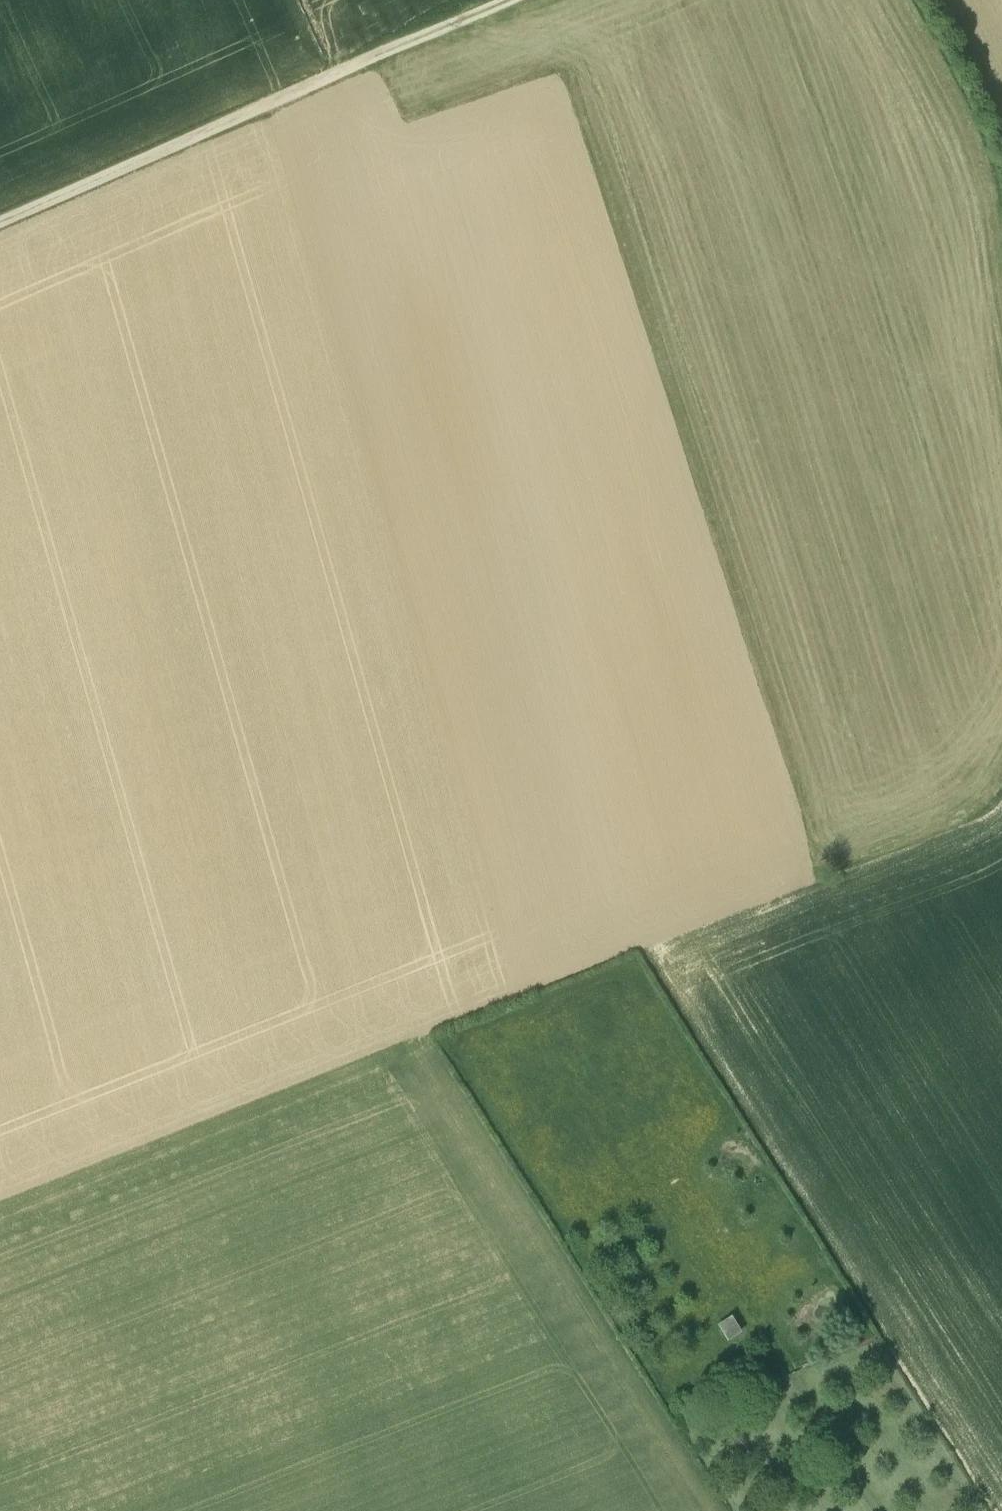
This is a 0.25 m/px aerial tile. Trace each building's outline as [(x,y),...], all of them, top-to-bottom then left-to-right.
[(722,1319),(730,1338),(746,1331),(738,1312),(722,1319)]
